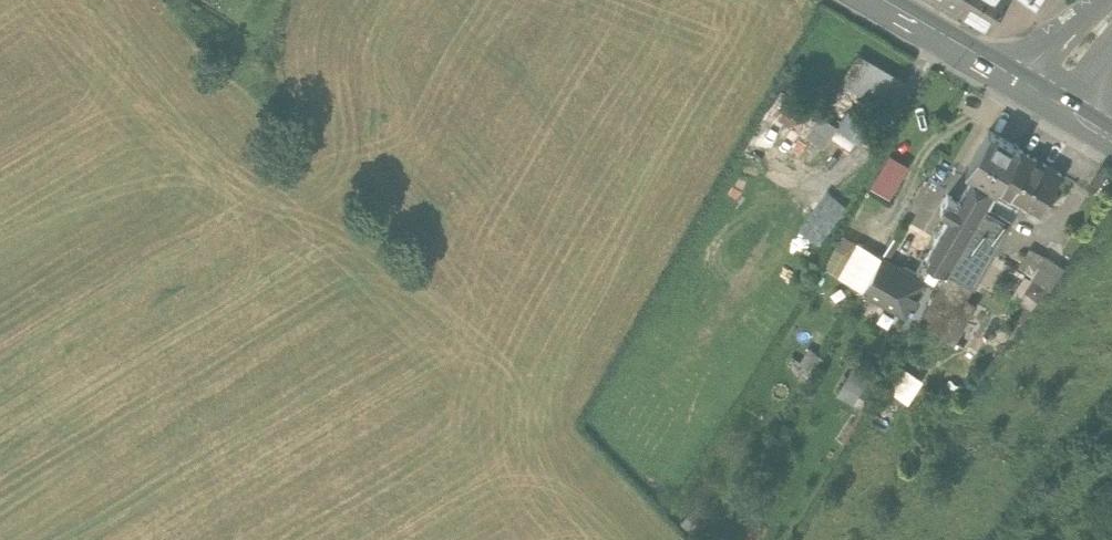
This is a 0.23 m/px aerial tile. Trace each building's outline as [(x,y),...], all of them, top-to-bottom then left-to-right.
[(957,6),(984,23),(999,0),(961,0),(957,6)] [(902,79),(858,52),(840,81),(862,95),(868,86),(889,100),(902,79)] [(869,125),(846,110),(837,124),(781,88),(767,109),(823,146),(830,136),(849,148),(856,137),(859,139),(869,125)] [(966,166),(975,171),(996,183),(1020,143),(990,126),(966,166)] [(1060,167),(1020,143),(996,183),(1044,212),(1053,197),(1045,192),(1060,167)] [(927,251),(949,264),(985,202),(996,183),(975,171),(958,199),(947,192),(940,204),(951,211),(927,251)] [(1010,216),(985,202),(949,264),(973,278),(1010,216)] [(839,275),(864,289),(883,254),(859,240),(839,275)] [(1028,245),(1015,266),(1030,275),(1043,254),(1028,245)] [(923,276),(883,254),(864,289),(903,311),(923,276)] [(973,278),(949,264),(917,317),(953,338),(975,301),(963,294),(973,278)] [(1043,302),(1032,293),(1022,304),(1034,313),(1043,302)] [(800,342),(786,364),(806,377),(820,355),(800,342)] [(857,355),(836,392),(853,402),(875,365),(857,355)] [(904,366),(889,388),(908,400),(922,379),(904,366)]
